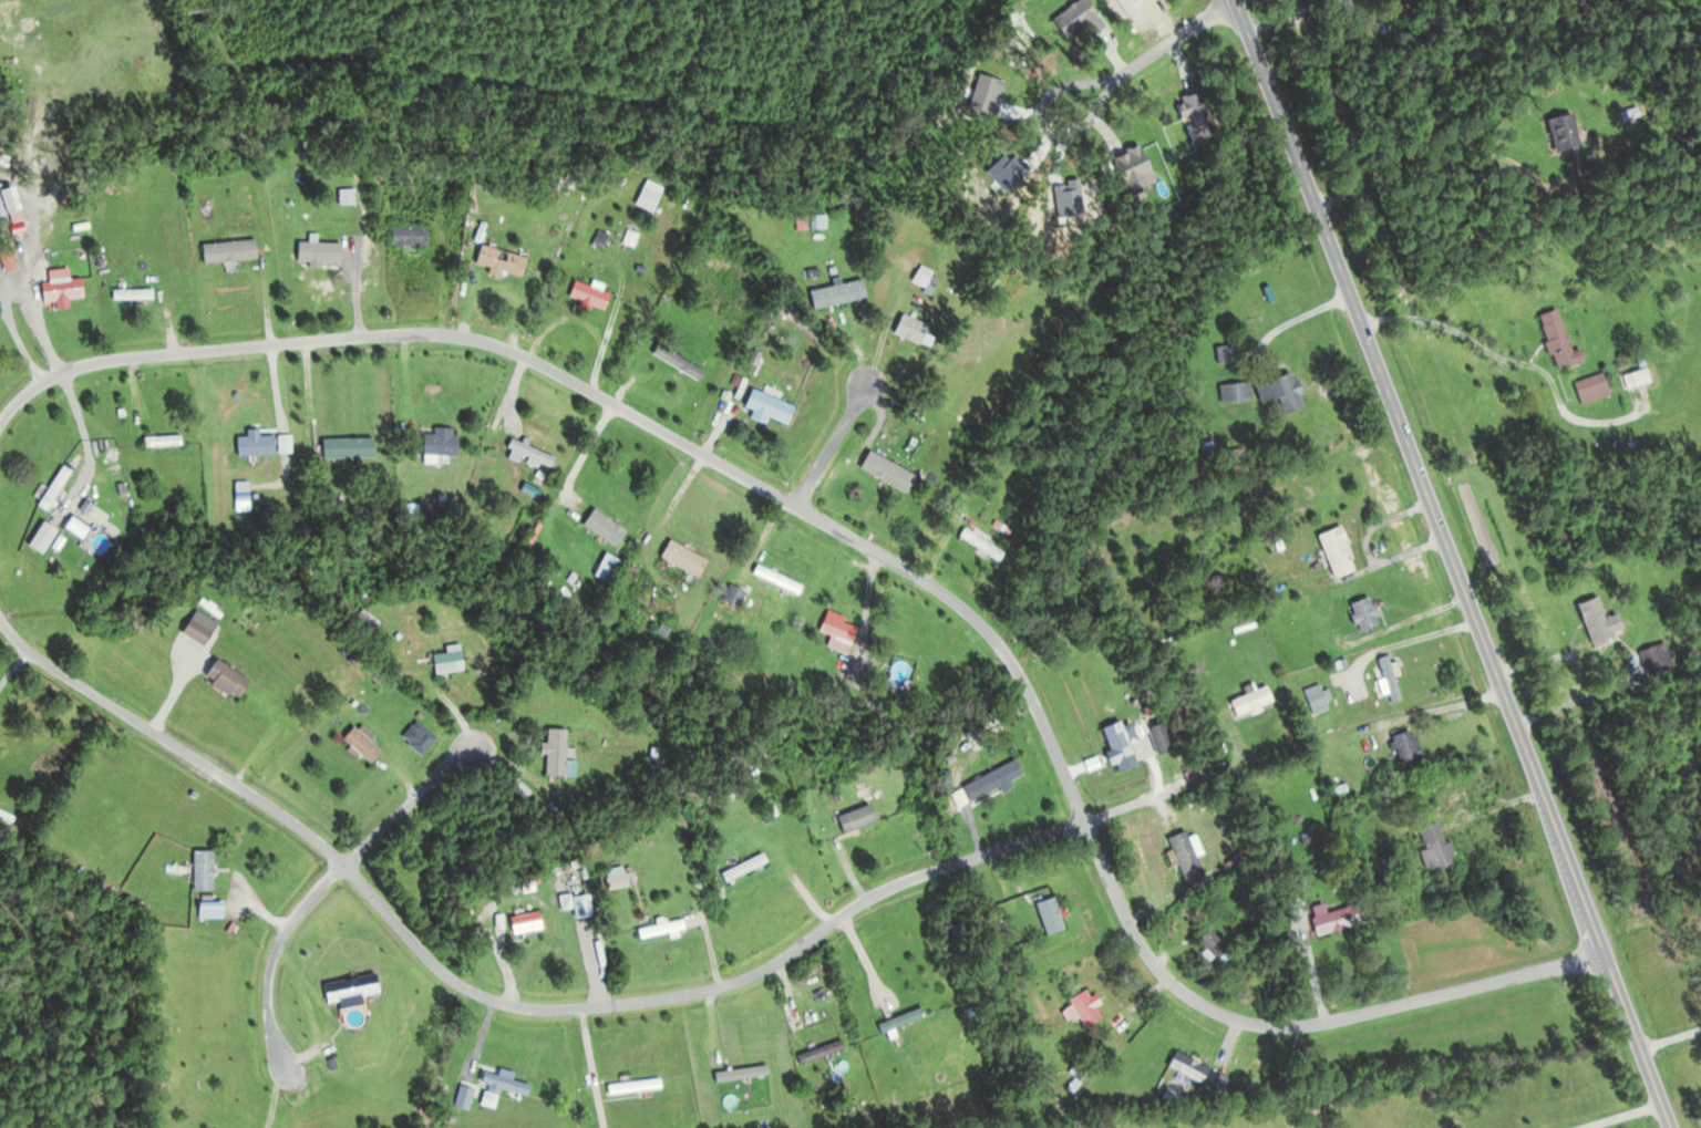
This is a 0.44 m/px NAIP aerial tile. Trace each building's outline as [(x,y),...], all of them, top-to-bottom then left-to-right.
[(1084,46),(1113,24),(1095,0),(1083,0),(1061,16),(1084,46)] [(1196,143),(1224,133),(1210,90),(1181,99),(1196,143)] [(1628,109),(1629,118),(1645,116),(1644,108),(1628,109)] [(1552,118),(1559,151),(1586,145),(1579,113),(1552,118)] [(1125,156),(1127,171),(1134,170),(1138,190),(1162,186),(1154,143),(1133,147),(1134,154),(1125,156)] [(641,203),(659,212),(671,187),(652,179),(641,203)] [(345,202),(361,202),(361,188),(345,188),(345,202)] [(10,217),(10,189),(0,189),(0,217),(10,217)] [(831,214),(817,214),(817,227),(831,227),(831,214)] [(434,225),(396,225),(396,244),(434,244),(434,225)] [(206,242),(207,262),(263,258),(261,238),(206,242)] [(481,261),(497,266),(495,271),(507,275),(508,269),(528,275),(534,256),(487,242),(481,261)] [(938,271),(924,263),(915,280),(929,288),(938,271)] [(74,298),(89,297),(87,277),(46,280),(48,300),(61,299),(61,307),(74,306),(74,298)] [(594,310),(597,303),(610,308),(617,292),(580,278),(574,294),(586,299),(584,306),(594,310)] [(820,307),(871,297),(868,278),(816,288),(820,307)] [(116,298),(157,298),(157,288),(116,288),(116,298)] [(1546,314),(1563,369),(1583,363),(1566,307),(1546,314)] [(900,336),(934,342),(938,320),(904,314),(900,336)] [(658,353),(705,379),(711,369),(664,343),(658,353)] [(1657,381),(1653,367),(1627,375),(1631,389),(1657,381)] [(1262,383),(1268,402),(1285,397),(1290,413),(1311,406),(1300,371),(1262,383)] [(1587,405),(1618,394),(1610,371),(1579,382),(1587,405)] [(1256,399),(1254,380),(1223,383),(1225,402),(1256,399)] [(793,423),(800,404),(759,388),(749,413),(771,422),(773,415),(793,423)] [(241,454),(281,454),(281,435),(264,435),(264,429),(252,429),(252,435),(241,435),(241,454)] [(463,429),(439,429),(439,433),(427,433),(427,453),(463,453),(463,429)] [(186,445),(186,436),(153,436),(153,445),(186,445)] [(544,465),(545,462),(556,467),(561,457),(517,436),(511,448),(544,465)] [(380,457),(380,437),(328,438),(328,458),(380,457)] [(77,470),(68,464),(43,505),(52,510),(77,470)] [(630,537),(594,509),(588,517),(624,546),(630,537)] [(92,541),(99,525),(76,515),(68,531),(92,541)] [(1340,578),(1364,568),(1347,525),(1323,534),(1340,578)] [(966,538),(1008,561),(1014,551),(972,528),(966,538)] [(667,556),(705,576),(715,559),(677,538),(667,556)] [(761,571),(803,593),(807,584),(765,563),(761,571)] [(728,610),(738,613),(740,605),(747,607),(753,588),(736,584),(728,610)] [(1366,632),(1388,623),(1377,595),(1354,604),(1366,632)] [(1584,603),(1599,645),(1633,633),(1626,612),(1613,617),(1606,596),(1584,603)] [(868,624),(835,610),(827,629),(860,643),(868,624)] [(219,630),(196,616),(187,632),(210,645),(219,630)] [(1645,650),(1654,677),(1679,668),(1670,642),(1645,650)] [(439,673),(470,670),(467,644),(451,645),(452,652),(437,654),(439,673)] [(1406,699),(1395,654),(1382,657),(1393,702),(1406,699)] [(211,671),(239,700),(255,685),(227,656),(211,671)] [(1237,700),(1245,716),(1279,700),(1272,683),(1237,700)] [(1315,713),(1333,708),(1326,683),(1308,688),(1315,713)] [(1125,772),(1144,765),(1129,720),(1110,726),(1125,772)] [(1165,755),(1183,748),(1173,720),(1155,727),(1165,755)] [(364,723),(349,737),(375,764),(389,750),(364,723)] [(574,759),(572,727),(550,728),(552,775),(582,774),(581,759),(574,759)] [(1419,728),(1396,736),(1406,763),(1429,755),(1419,728)] [(668,748),(658,747),(658,755),(667,756),(668,748)] [(1031,775),(1024,759),(971,783),(978,799),(1031,775)] [(14,824),(18,815),(0,806),(0,817),(14,824)] [(846,823),(849,833),(897,817),(893,807),(846,823)] [(1448,821),(1425,827),(1431,850),(1428,851),(1433,872),(1460,864),(1448,821)] [(1174,838),(1193,881),(1212,873),(1193,830),(1174,838)] [(219,890),(219,850),(198,850),(198,890),(219,890)] [(775,862),(771,852),(726,873),(731,882),(775,862)] [(619,887),(635,884),(630,866),(615,870),(619,887)] [(578,896),(580,918),(599,916),(597,894),(578,896)] [(1044,901),(1051,934),(1070,930),(1063,897),(1044,901)] [(1317,918),(1323,937),(1368,922),(1361,903),(1317,918)] [(517,916),(519,932),(548,929),(546,912),(517,916)] [(643,929),(645,939),(692,929),(690,919),(643,929)] [(1243,954),(1217,928),(1205,940),(1231,967),(1243,954)] [(332,1003),(345,1001),(347,1008),(369,1005),(368,995),(386,992),(383,974),(329,983),(332,1003)] [(1104,1004),(1094,988),(1073,1000),(1090,1027),(1107,1017),(1101,1006),(1104,1004)] [(884,1024),(887,1033),(933,1015),(930,1007),(884,1024)] [(802,1056),(806,1066),(851,1048),(847,1038),(802,1056)] [(1208,1083),(1216,1067),(1182,1050),(1174,1066),(1208,1083)] [(721,1070),(722,1081),(775,1076),(774,1065),(721,1070)] [(535,1085),(491,1071),(488,1082),(532,1095),(535,1085)] [(612,1084),(613,1094),(668,1089),(667,1079),(612,1084)] [(474,1109),(478,1087),(464,1085),(460,1107),(474,1109)] [(502,1095),(489,1092),(486,1104),(499,1107),(502,1095)]
